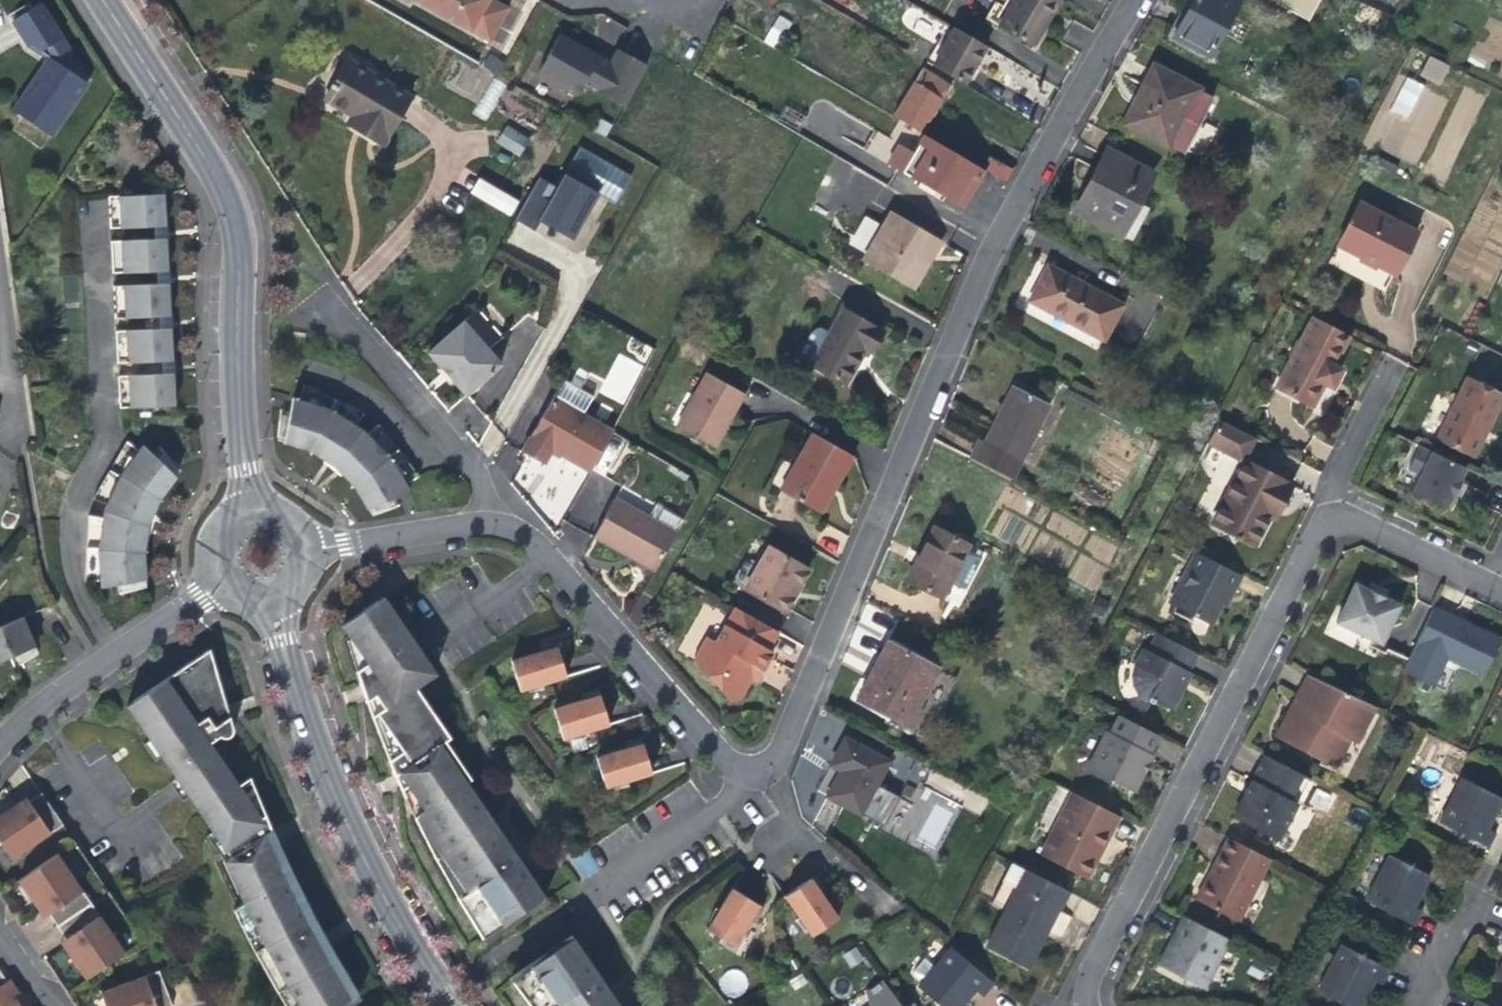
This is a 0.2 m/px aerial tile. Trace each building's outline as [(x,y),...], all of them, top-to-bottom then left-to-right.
[(9,16),(12,20),(32,53),(39,48),(49,55),(80,75),(85,68),(42,0),(36,0),(9,16)] [(425,7),(468,30),(473,21),(434,0),(429,0),(425,7)] [(473,21),(468,30),(488,41),(506,8),(491,0),(434,0),(473,21)] [(997,27),(1013,0),(1005,0),(991,24),(997,27)] [(997,27),(1031,47),(1047,20),(1059,0),(1013,0),(997,27)] [(1208,56),(1237,0),(1192,0),(1173,37),(1208,56)] [(1307,20),(1317,0),(1269,0),(1307,20)] [(777,49),(792,21),(779,14),(764,41),(777,49)] [(954,28),(948,38),(932,67),(963,85),(978,58),(985,46),(954,28)] [(925,63),(932,67),(948,38),(942,34),(925,63)] [(597,58),(558,36),(536,74),(575,95),(582,85),(623,108),(636,83),(645,66),(617,50),(608,67),(600,62),(596,60),(597,58)] [(80,75),(49,55),(35,75),(13,110),(50,135),(85,79),(80,75)] [(1419,75),(1440,86),(1450,66),(1429,56),(1419,75)] [(398,117),(408,100),(410,97),(348,60),(324,100),(333,105),(351,117),(347,124),(382,145),(398,117)] [(1119,124),(1178,154),(1181,156),(1213,98),(1198,89),(1198,87),(1151,63),(1136,91),(1119,124)] [(893,119),(920,134),(935,108),(949,85),(923,70),(893,119)] [(1406,120),(1424,85),(1407,77),(1389,112),(1406,120)] [(487,120),(503,84),(491,79),(476,115),(487,120)] [(495,142),(519,156),(530,138),(506,124),(495,142)] [(981,169),(923,136),(912,155),(896,145),(886,164),(961,207),(969,195),(985,172),(981,169)] [(630,173),(580,144),(566,172),(562,170),(554,184),(539,176),(515,218),(531,229),(538,216),(572,239),(584,216),(598,191),(615,201),(630,173)] [(1118,234),(1120,231),(1129,235),(1145,203),(1137,199),(1151,173),(1105,149),(1092,173),(1071,210),(1118,234)] [(985,172),(1005,184),(1013,170),(988,156),(981,169),(985,172)] [(511,216),(520,200),(478,177),(469,193),(511,216)] [(153,192),(119,194),(121,225),(131,224),(165,222),(164,195),(164,191),(153,192)] [(110,225),(121,225),(119,194),(109,194),(110,225)] [(1415,230),(1355,201),(1348,215),(1334,244),(1385,269),(1394,273),(1407,246),(1415,230)] [(929,261),(940,241),(890,212),(863,260),(913,289),(929,261)] [(849,245),(864,251),(877,221),(862,214),(849,245)] [(1487,296),(1501,263),(1501,248),(1463,231),(1443,276),(1487,296)] [(166,236),(122,238),(123,270),(168,267),(166,236)] [(121,239),(111,239),(111,246),(112,252),(113,270),(123,270),(122,238),(121,239)] [(1028,300),(1102,338),(1119,305),(1060,273),(1047,266),(1028,300)] [(124,284),(126,315),(170,312),(169,286),(169,281),(124,284)] [(115,315),(126,315),(124,284),(113,284),(115,315)] [(860,356),(864,348),(871,352),(882,332),(842,309),(811,365),(844,384),(860,356)] [(1274,387),(1310,406),(1322,383),(1330,387),(1336,375),(1340,368),(1332,364),(1347,335),(1310,316),(1274,387)] [(486,355),(462,325),(428,353),(445,375),(464,398),(498,370),(486,355)] [(171,326),(126,328),(128,360),(173,357),(171,333),(171,326)] [(128,360),(126,328),(116,329),(117,360),(128,360)] [(598,393),(624,404),(643,363),(617,352),(598,393)] [(162,372),(129,373),(131,405),(140,404),(175,402),(174,378),(173,371),(162,372)] [(131,405),(129,373),(118,374),(120,405),(131,405)] [(724,423),(739,398),(705,377),(673,430),(707,451),(724,423)] [(1453,403),(1435,439),(1471,457),(1482,435),(1501,397),(1465,379),(1453,403)] [(367,413),(354,408),(336,399),(307,385),(301,398),(332,408),(359,426),(364,418),(367,413)] [(967,458),(1008,480),(1046,404),(1011,385),(998,411),(982,441),(977,439),(967,458)] [(556,388),(517,458),(539,470),(546,457),(556,462),(585,478),(607,437),(577,420),(586,404),(556,388)] [(301,398),(295,396),(291,418),(287,440),(315,450),(321,454),(337,464),(343,470),(356,483),(361,491),(371,507),(390,498),(411,488),(408,483),(391,457),(389,454),(370,434),(366,430),(359,426),(332,408),(301,398)] [(389,454),(391,457),(408,483),(416,478),(421,475),(400,449),(380,424),(374,430),(372,432),(370,434),(389,454)] [(111,467),(122,473),(140,448),(127,438),(111,467)] [(777,496),(810,516),(826,490),(831,493),(832,490),(849,464),(810,440),(790,472),(776,495),(777,496)] [(160,456),(145,442),(140,448),(122,473),(108,502),(105,508),(104,516),(98,546),(101,579),(102,585),(121,582),(142,579),(147,578),(147,575),(146,572),(145,547),(147,534),(150,522),(157,507),(161,496),(178,474),(160,456)] [(1419,442),(1399,479),(1447,505),(1459,484),(1467,468),(1419,442)] [(1210,522),(1252,544),(1268,515),(1273,504),(1278,506),(1289,484),(1242,460),(1210,522)] [(122,473),(111,467),(95,496),(108,502),(122,473)] [(814,519),(831,493),(826,490),(810,516),(814,519)] [(668,538),(611,504),(588,543),(609,556),(645,577),(668,538)] [(1273,504),(1268,515),(1272,517),(1278,506),(1273,504)] [(87,545),(98,546),(104,516),(89,513),(87,545)] [(905,579),(940,597),(966,544),(932,527),(916,558),(905,579)] [(1112,560),(1115,544),(1091,538),(1087,554),(1112,560)] [(98,546),(87,545),(86,580),(101,579),(98,546)] [(1225,588),(1231,591),(1240,574),(1194,551),(1187,565),(1190,567),(1182,583),(1176,586),(1170,598),(1171,604),(1170,606),(1206,625),(1218,603),(1225,588)] [(792,596),(802,578),(761,554),(748,577),(736,570),(724,591),(777,622),(792,596)] [(1078,554),(1067,578),(1095,591),(1106,566),(1078,554)] [(1352,582),(1332,623),(1358,635),(1377,644),(1396,603),(1382,596),(1368,589),(1352,582)] [(1371,583),(1368,589),(1382,596),(1385,590),(1371,583)] [(1225,588),(1218,603),(1224,606),(1231,591),(1225,588)] [(399,620),(382,596),(340,624),(349,637),(365,662),(355,669),(356,674),(357,678),(359,682),(360,686),(362,690),(363,695),(365,699),(374,694),(377,699),(382,706),(375,712),(401,750),(388,758),(389,762),(391,766),(393,771),(395,775),(396,779),(397,781),(399,785),(401,789),(404,786),(407,784),(411,791),(416,798),(423,809),(418,813),(444,851),(440,854),(465,892),(462,894),(489,934),(507,922),(527,908),(546,895),(543,891),(516,851),(515,850),(515,849),(514,849),(513,848),(512,847),(511,847),(510,847),(510,846),(509,846),(508,846),(507,846),(506,846),(505,846),(504,846),(503,847),(502,847),(501,848),(500,849),(499,849),(483,825),(493,819),(467,780),(472,777),(446,739),(450,736),(416,685),(435,672),(421,653),(418,647),(412,639),(399,620)] [(1446,618),(1429,610),(1398,675),(1414,682),(1428,689),(1441,660),(1478,678),(1496,641),(1455,622),(1446,618)] [(730,710),(744,687),(750,677),(755,680),(756,677),(766,660),(761,657),(771,641),(726,615),(706,648),(698,643),(684,667),(722,713),(730,710)] [(24,616),(0,626),(0,661),(12,656),(16,654),(36,646),(24,616)] [(1352,646),(1358,635),(1332,623),(1327,634),(1352,646)] [(1181,689),(1198,655),(1158,634),(1149,652),(1144,650),(1136,666),(1135,667),(1135,669),(1135,670),(1134,672),(1134,673),(1134,675),(1134,676),(1134,677),(1134,679),(1134,681),(1134,682),(1134,683),(1134,685),(1134,687),(1134,688),(1134,689),(1135,690),(1135,691),(1135,692),(1136,693),(1136,694),(1137,695),(1138,696),(1138,697),(1139,698),(1140,699),(1141,699),(1141,700),(1142,701),(1143,701),(1144,702),(1145,703),(1146,703),(1147,703),(1148,704),(1149,704),(1151,701),(1170,710),(1174,702),(1176,703),(1183,690),(1181,689)] [(561,644),(559,645),(548,648),(537,652),(516,658),(526,689),(557,680),(571,676),(567,664),(564,651),(561,644)] [(855,697),(904,723),(933,669),(884,644),(872,666),(855,697)] [(208,648),(125,705),(148,739),(159,755),(162,759),(176,779),(186,793),(212,832),(229,856),(230,858),(256,895),(243,903),(268,953),(271,959),(262,965),(285,1005),(339,1005),(357,994),(333,953),(324,959),(319,953),(308,936),(312,933),(313,933),(314,932),(315,932),(315,931),(316,930),(317,929),(317,928),(317,927),(317,926),(317,925),(317,924),(317,923),(317,922),(316,920),(311,910),(306,901),(305,899),(300,889),(296,880),(291,870),(287,860),(283,850),(279,841),(275,831),(272,821),(268,811),(265,813),(260,816),(259,814),(247,796),(242,790),(209,742),(217,736),(218,737),(219,737),(220,737),(221,737),(222,737),(223,737),(224,737),(225,737),(226,737),(226,736),(227,736),(228,736),(228,735),(229,735),(229,734),(230,734),(230,733),(231,732),(231,731),(232,730),(232,729),(232,728),(232,727),(232,726),(229,716),(226,705),(222,694),(219,683),(208,648)] [(1355,743),(1372,707),(1305,675),(1295,696),(1275,738),(1335,767),(1348,740),(1355,743)] [(749,690),(755,680),(750,677),(744,687),(749,690)] [(611,717),(603,692),(594,694),(590,696),(557,706),(566,737),(599,727),(612,723),(611,717)] [(1148,753),(1157,735),(1118,715),(1109,733),(1106,731),(1090,761),(1095,775),(1109,783),(1111,780),(1134,792),(1144,773),(1141,768),(1143,762),(1149,761),(1152,755),(1148,753)] [(818,791),(858,812),(886,760),(843,737),(828,764),(831,765),(818,791)] [(153,760),(159,755),(148,739),(142,743),(153,760)] [(610,785),(651,773),(656,771),(651,756),(646,740),(637,743),(632,744),(631,745),(600,754),(610,785)] [(1287,800),(1300,775),(1263,756),(1249,782),(1253,784),(1249,791),(1245,798),(1242,796),(1231,818),(1275,841),(1294,804),(1287,800)] [(1287,800),(1294,804),(1308,779),(1300,775),(1287,800)] [(1488,822),(1501,797),(1462,777),(1439,822),(1486,847),(1493,832),(1485,828),(1488,822)] [(175,792),(179,798),(186,793),(176,779),(169,783),(175,792)] [(252,783),(242,790),(247,796),(259,814),(260,816),(265,813),(264,810),(263,808),(260,801),(257,793),(253,786),(252,783)] [(1105,842),(1118,816),(1071,792),(1040,854),(1086,878),(1105,842)] [(39,793),(27,801),(21,805),(18,801),(0,813),(0,847),(9,859),(60,824),(39,793)] [(1237,921),(1269,860),(1227,838),(1212,866),(1195,899),(1237,921)] [(589,851),(572,860),(581,880),(599,871),(589,851)] [(1356,901),(1408,927),(1413,918),(1416,912),(1407,907),(1423,876),(1380,854),(1356,901)] [(55,855),(16,882),(33,907),(38,914),(43,910),(47,915),(55,927),(89,904),(80,892),(78,893),(66,875),(68,873),(55,855)] [(1005,911),(1026,870),(1012,862),(991,903),(1005,911)] [(1066,890),(1026,870),(1005,911),(986,947),(1026,968),(1049,924),(1056,910),(1066,890)] [(799,885),(789,893),(815,931),(843,912),(817,873),(799,885)] [(741,886),(736,883),(733,889),(728,898),(723,905),(713,924),(741,940),(741,939),(744,933),(750,924),(752,921),(764,899),(750,891),(741,886)] [(1071,893),(1066,890),(1056,910),(1061,913),(1071,893)] [(89,904),(55,927),(64,940),(67,945),(62,949),(83,981),(123,954),(110,935),(108,937),(96,918),(98,917),(89,904)] [(43,910),(38,914),(41,919),(47,915),(43,910)] [(1209,978),(1229,939),(1183,916),(1172,937),(1159,962),(1188,977),(1192,969),(1209,978)] [(574,935),(555,948),(535,961),(517,974),(539,1005),(609,1005),(600,993),(605,990),(605,989),(605,988),(606,988),(606,987),(606,986),(606,985),(606,984),(606,983),(606,982),(606,981),(605,981),(605,980),(605,979),(585,950),(575,936),(574,935)] [(64,940),(58,944),(62,949),(67,945),(64,940)] [(1385,972),(1333,945),(1309,992),(1337,1005),(1356,1005),(1368,983),(1377,987),(1380,982),(1385,972)] [(841,954),(849,968),(864,959),(856,946),(841,954)] [(914,987),(936,1005),(958,1005),(964,998),(971,990),(978,996),(990,982),(948,947),(929,969),(914,987)] [(1492,980),(1501,984),(1501,959),(1492,980)] [(736,998),(748,978),(729,968),(718,988),(736,998)] [(103,1005),(169,1005),(156,971),(98,994),(103,1005)] [(0,975),(0,1005),(26,1005),(22,1000),(17,992),(13,995),(0,975)] [(881,982),(865,994),(869,1005),(898,1005),(881,982)]
